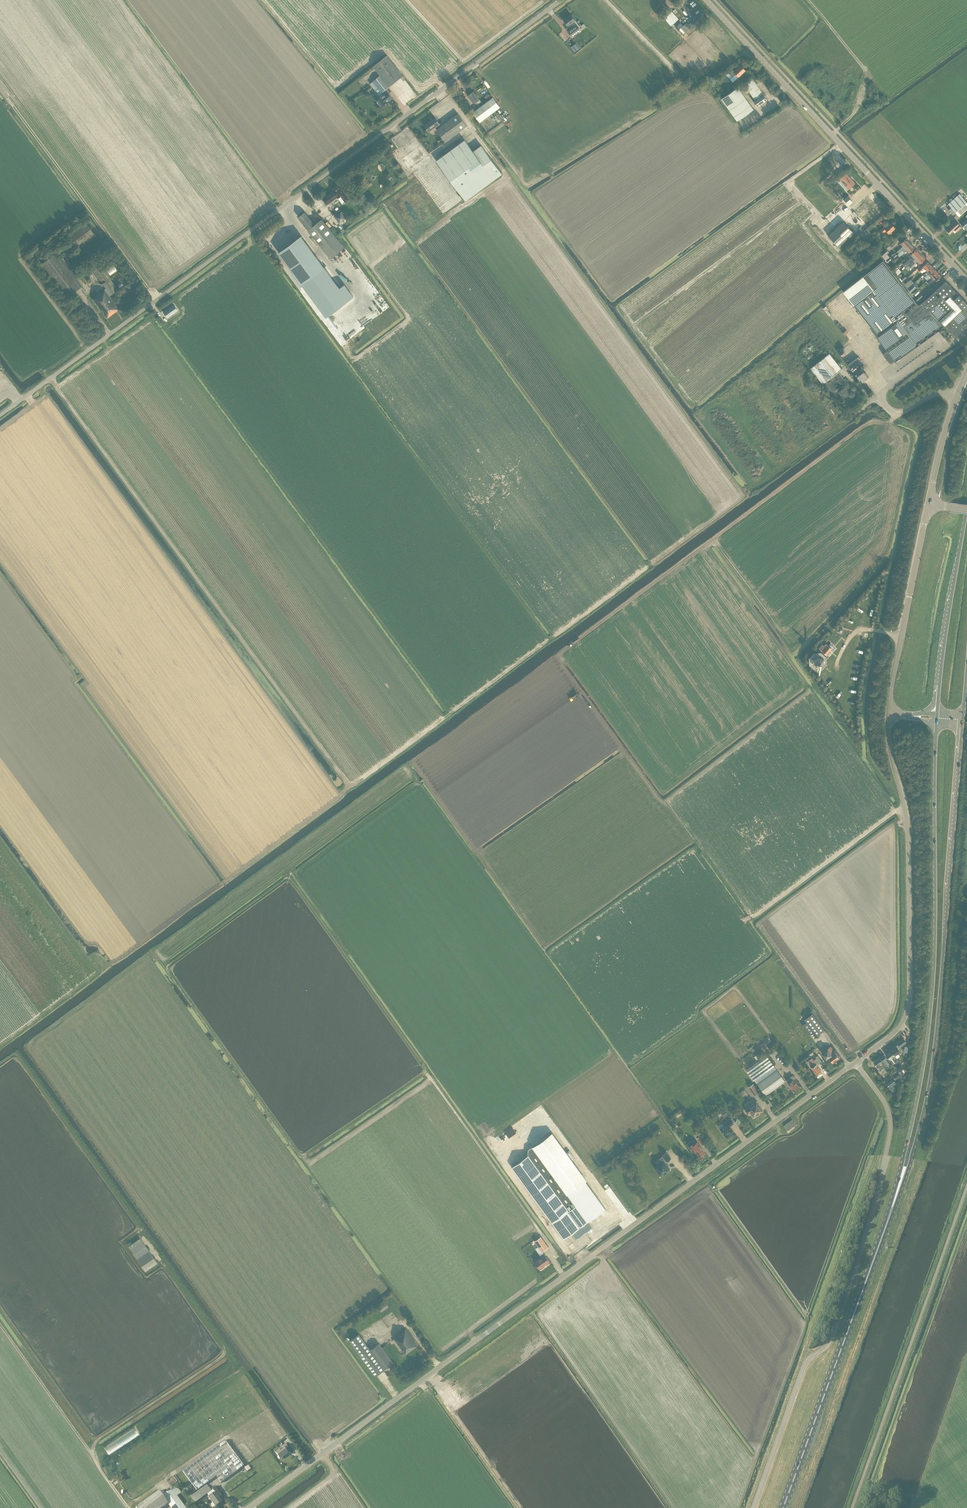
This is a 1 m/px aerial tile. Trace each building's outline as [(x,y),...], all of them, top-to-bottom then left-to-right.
[(672,11),(664,18),(671,25),(679,19),(672,12),(672,11)] [(680,23),(676,27),(683,33),(684,32),(685,32),(691,27),(693,28),(696,26),(705,17),(701,13),(697,16),(696,15),(694,17),(695,18),(688,24),(686,23),(683,26),(680,23)] [(565,20),(563,21),(567,26),(576,20),(571,14),(567,18),(566,16),(564,18),(565,20)] [(576,25),(568,31),(572,38),(581,31),(576,25)] [(387,55),(373,66),(380,75),(373,81),(378,88),(375,90),(380,97),(377,100),(379,102),(378,103),(380,105),(381,104),(382,106),(384,105),(384,106),(387,103),(393,98),(385,89),(403,75),(387,55)] [(745,70),(740,65),(734,71),(733,70),(730,74),(733,77),(736,73),(739,77),(745,70)] [(753,101),(756,105),(757,107),(767,100),(752,78),(744,84),(755,100),(753,101)] [(721,99),(726,105),(737,121),(754,109),(738,87),(721,99)] [(474,91),(468,95),(474,104),(480,100),(474,91)] [(872,104),(878,99),(875,95),(869,100),(872,104)] [(493,97),(482,105),(473,112),(480,122),(500,107),(493,97)] [(424,125),(429,132),(435,128),(446,142),(467,126),(458,113),(441,126),(435,117),(424,125)] [(500,122),(490,129),(493,132),(502,125),(500,122)] [(422,183),(410,192),(433,223),(465,200),(502,173),(487,153),(479,159),(465,140),(436,161),(416,176),(422,183)] [(846,173),(839,179),(848,189),(855,183),(846,173)] [(332,193),(323,199),(327,204),(337,197),(338,198),(343,204),(346,202),(349,199),(339,185),(332,190),(334,192),(332,193)] [(948,204),(959,216),(966,209),(966,202),(960,194),(948,204)] [(847,196),(844,199),(849,205),(853,202),(847,196)] [(867,198),(861,205),(864,208),(862,210),(866,214),(868,212),(871,216),(872,215),(874,218),(880,213),(877,210),(878,209),(874,206),(875,205),(871,201),(870,202),(867,198)] [(340,223),(347,218),(341,211),(335,216),(340,223)] [(330,258),(345,247),(322,219),(315,224),(305,212),(298,217),(308,230),(307,230),(330,258)] [(863,217),(855,226),(859,230),(867,220),(863,217)] [(956,221),(946,230),(950,234),(955,229),(957,231),(961,227),(965,231),(966,229),(966,219),(960,225),(956,221)] [(836,228),(828,236),(839,247),(854,233),(844,221),(836,228)] [(889,233),(896,227),(891,222),(886,227),(884,226),(879,230),(883,234),(887,231),(889,233)] [(872,234),(867,228),(860,234),(863,237),(865,235),(867,238),(872,234)] [(301,235),(279,252),(303,284),(325,268),(301,235)] [(903,246),(896,252),(898,254),(910,243),(906,238),(900,243),(903,246)] [(898,254),(897,255),(899,257),(907,250),(909,253),(910,252),(915,248),(910,243),(898,254)] [(892,260),(892,259),(887,254),(889,252),(886,248),(880,254),(883,257),(889,263),(892,260)] [(920,254),(916,249),(911,254),(914,257),(911,259),(910,258),(903,265),(906,267),(913,261),(920,254)] [(57,252),(39,265),(64,299),(82,286),(57,252)] [(920,263),(925,258),(920,254),(913,261),(906,267),(905,267),(908,270),(915,264),(914,264),(918,261),(920,263)] [(104,285),(106,289),(104,290),(92,299),(107,318),(119,309),(109,296),(118,289),(97,260),(89,266),(100,280),(101,280),(103,283),(101,284),(102,286),(104,285)] [(966,326),(966,304),(953,288),(953,289),(946,281),(924,301),(919,305),(891,270),(883,260),(877,265),(863,276),(859,279),(843,291),(878,336),(877,337),(886,350),(885,351),(886,352),(885,353),(885,356),(890,362),(892,363),(895,361),(916,345),(943,325),(955,338),(966,326)] [(927,271),(932,266),(928,261),(923,266),(919,270),(920,272),(925,268),(927,271)] [(112,274),(122,266),(120,262),(109,270),(112,274)] [(926,281),(937,271),(932,266),(927,271),(923,275),(922,276),(923,278),(926,281)] [(937,271),(926,281),(929,284),(933,280),(932,279),(934,278),(936,280),(941,276),(937,271)] [(906,284),(905,285),(908,288),(914,283),(910,279),(909,280),(910,281),(906,284)] [(90,324),(95,320),(81,302),(75,306),(90,324)] [(173,304),(163,312),(167,317),(178,310),(173,304)] [(833,312),(831,313),(840,323),(842,322),(833,312)] [(850,327),(861,333),(866,324),(855,318),(850,327)] [(850,348),(843,354),(852,365),(861,357),(855,349),(852,351),(850,348)] [(840,389),(839,391),(844,397),(849,393),(842,384),(846,381),(838,372),(842,369),(829,353),(810,368),(823,384),(831,393),(839,387),(840,389)] [(858,372),(867,365),(864,362),(856,369),(858,372)] [(846,615),(838,625),(840,627),(840,626),(847,631),(854,622),(846,615)] [(821,650),(826,655),(832,649),(833,647),(832,646),(836,642),(837,643),(837,642),(831,638),(826,644),(821,650)] [(822,658),(820,656),(819,655),(819,656),(816,656),(815,656),(815,657),(814,659),(813,659),(813,660),(813,662),(813,663),(814,663),(816,665),(817,666),(817,665),(820,665),(820,666),(821,665),(820,665),(822,663),(823,663),(823,662),(822,659),(823,659),(822,658)] [(813,1013),(804,1019),(807,1022),(803,1025),(810,1035),(814,1032),(816,1035),(825,1029),(813,1013)] [(896,1045),(891,1049),(897,1058),(900,1056),(898,1054),(901,1052),(900,1050),(902,1049),(900,1046),(906,1042),(903,1038),(897,1043),(898,1044),(896,1045)] [(827,1049),(822,1053),(826,1058),(829,1056),(832,1062),(839,1057),(830,1046),(827,1048),(827,1049)] [(891,1049),(885,1053),(890,1060),(892,1058),(895,1063),(899,1060),(897,1058),(891,1049)] [(884,1054),(879,1058),(884,1066),(889,1063),(886,1059),(887,1058),(884,1054)] [(755,1080),(758,1083),(777,1069),(774,1066),(767,1055),(746,1070),(754,1081),(755,1080)] [(811,1067),(811,1068),(816,1074),(821,1070),(812,1057),(808,1060),(811,1064),(810,1065),(811,1067)] [(885,1067),(884,1066),(879,1058),(873,1062),(880,1071),(885,1067)] [(777,1069),(758,1083),(766,1095),(785,1081),(777,1069)] [(793,1074),(786,1079),(793,1090),(799,1086),(794,1079),(795,1078),(793,1074)] [(893,1078),(886,1084),(893,1092),(896,1090),(892,1086),(895,1084),(893,1082),(895,1081),(893,1078)] [(753,1083),(748,1086),(754,1095),(759,1091),(753,1083)] [(754,1117),(763,1110),(759,1104),(757,1101),(745,1109),(748,1114),(750,1112),(754,1117)] [(722,1123),(718,1126),(720,1128),(719,1129),(726,1137),(730,1134),(729,1134),(734,1131),(730,1126),(734,1122),(731,1118),(723,1124),(722,1123)] [(796,1124),(792,1119),(784,1125),(787,1130),(796,1124)] [(546,1214),(552,1222),(564,1238),(572,1233),(576,1239),(592,1228),(588,1222),(606,1208),(586,1182),(588,1181),(574,1160),(577,1158),(572,1150),(569,1153),(555,1132),(531,1148),(530,1154),(514,1165),(546,1214)] [(691,1141),(687,1144),(688,1146),(693,1152),(695,1150),(699,1157),(700,1156),(701,1156),(703,1155),(703,1154),(705,1153),(697,1142),(696,1143),(694,1141),(693,1140),(691,1141)] [(662,1154),(663,1156),(665,1159),(667,1161),(671,1158),(666,1151),(666,1152),(662,1154)] [(641,1165),(650,1158),(646,1153),(637,1161),(641,1165)] [(658,1165),(654,1167),(660,1176),(661,1176),(664,1174),(667,1171),(670,1169),(665,1162),(667,1161),(665,1159),(658,1164),(658,1165)] [(540,1235),(538,1237),(539,1238),(535,1241),(538,1246),(542,1252),(548,1247),(541,1236),(540,1235)] [(145,1270),(157,1262),(140,1238),(128,1246),(145,1270)] [(541,1257),(535,1261),(540,1268),(549,1261),(543,1253),(542,1252),(538,1246),(535,1249),(540,1255),(541,1257)] [(385,1301),(378,1307),(381,1312),(389,1306),(385,1301)] [(369,1314),(374,1323),(377,1321),(372,1312),(369,1314)] [(364,1330),(367,1328),(362,1319),(359,1320),(364,1330)] [(350,1333),(352,1336),(360,1331),(358,1328),(350,1333)] [(395,1338),(394,1339),(405,1354),(418,1345),(406,1329),(397,1335),(398,1336),(395,1338)] [(394,1362),(379,1343),(371,1349),(359,1333),(350,1340),(376,1376),(394,1362)] [(216,1476),(220,1483),(243,1466),(224,1440),(182,1471),(196,1490),(216,1476)] [(285,1451),(288,1449),(284,1444),(281,1446),(282,1447),(275,1452),(279,1459),(287,1454),(285,1451)] [(211,1491),(206,1485),(195,1493),(193,1490),(188,1494),(195,1503),(211,1491)] [(176,1496),(181,1492),(176,1486),(162,1496),(158,1491),(135,1507),(161,1507),(167,1504),(170,1507),(185,1507),(182,1503),(176,1496)] [(214,1493),(208,1497),(215,1507),(221,1502),(217,1496),(220,1494),(215,1486),(212,1489),(214,1493)]
